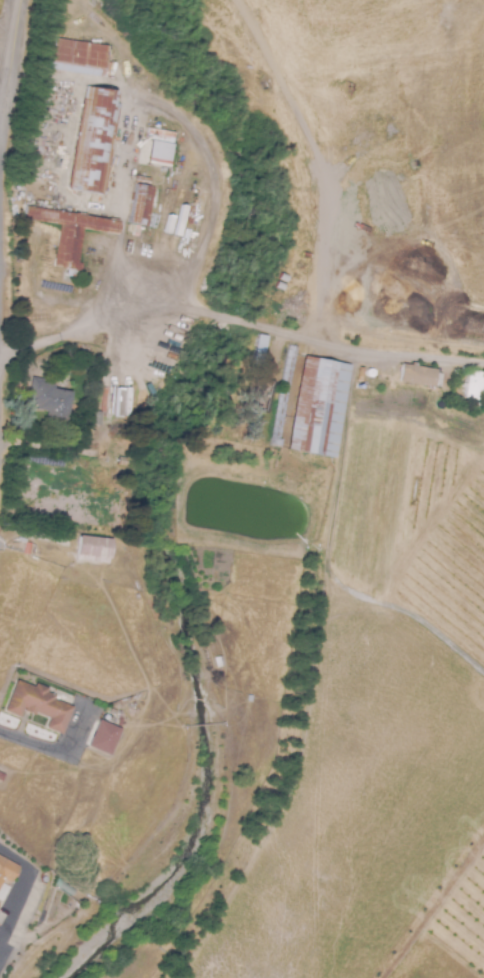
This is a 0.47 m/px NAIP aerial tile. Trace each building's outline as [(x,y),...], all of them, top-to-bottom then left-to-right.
[(102,77),(42,67),(46,37),(107,46),(102,77)] [(100,195),(70,189),(89,87),(119,92),(100,195)] [(149,139),(145,164),(166,168),(173,132),(146,127),(145,138),(149,139)] [(131,185),(153,189),(146,228),(124,224),(131,185)] [(75,277),(65,275),(66,268),(55,266),(63,225),(29,219),(31,205),(119,221),(116,234),(84,228),(79,261),(82,261),(81,271),(76,270),(75,277)] [(281,445),(272,443),(290,345),(299,347),(281,445)] [(319,456),(298,452),(317,358),(338,362),(319,456)] [(402,364),(436,369),(434,385),(399,380),(402,364)] [(483,376),(483,400),(480,400),(480,404),(473,404),(476,372),(483,372),(483,376)] [(67,425),(46,421),(47,411),(38,409),(38,405),(26,403),(28,392),(25,392),(28,376),(43,379),(43,381),(55,384),(54,388),(73,391),(67,425)] [(266,419),(249,417),(255,378),(273,381),(266,419)] [(254,435),(247,434),(249,419),(257,421),(254,435)] [(127,471),(112,468),(115,455),(129,458),(127,471)] [(109,559),(78,555),(80,535),(111,539),(109,559)] [(29,554),(24,552),(27,544),(17,540),(19,536),(27,539),(28,542),(33,544),(29,554)] [(62,734),(46,727),(50,718),(35,712),(34,715),(24,711),(25,708),(24,707),(20,717),(4,710),(17,679),(35,686),(36,683),(49,688),(47,692),(57,695),(55,700),(73,707),(62,734)] [(109,757),(89,747),(100,721),(121,730),(109,757)] [(6,880),(0,890),(0,857),(19,868),(10,883),(6,880)]
